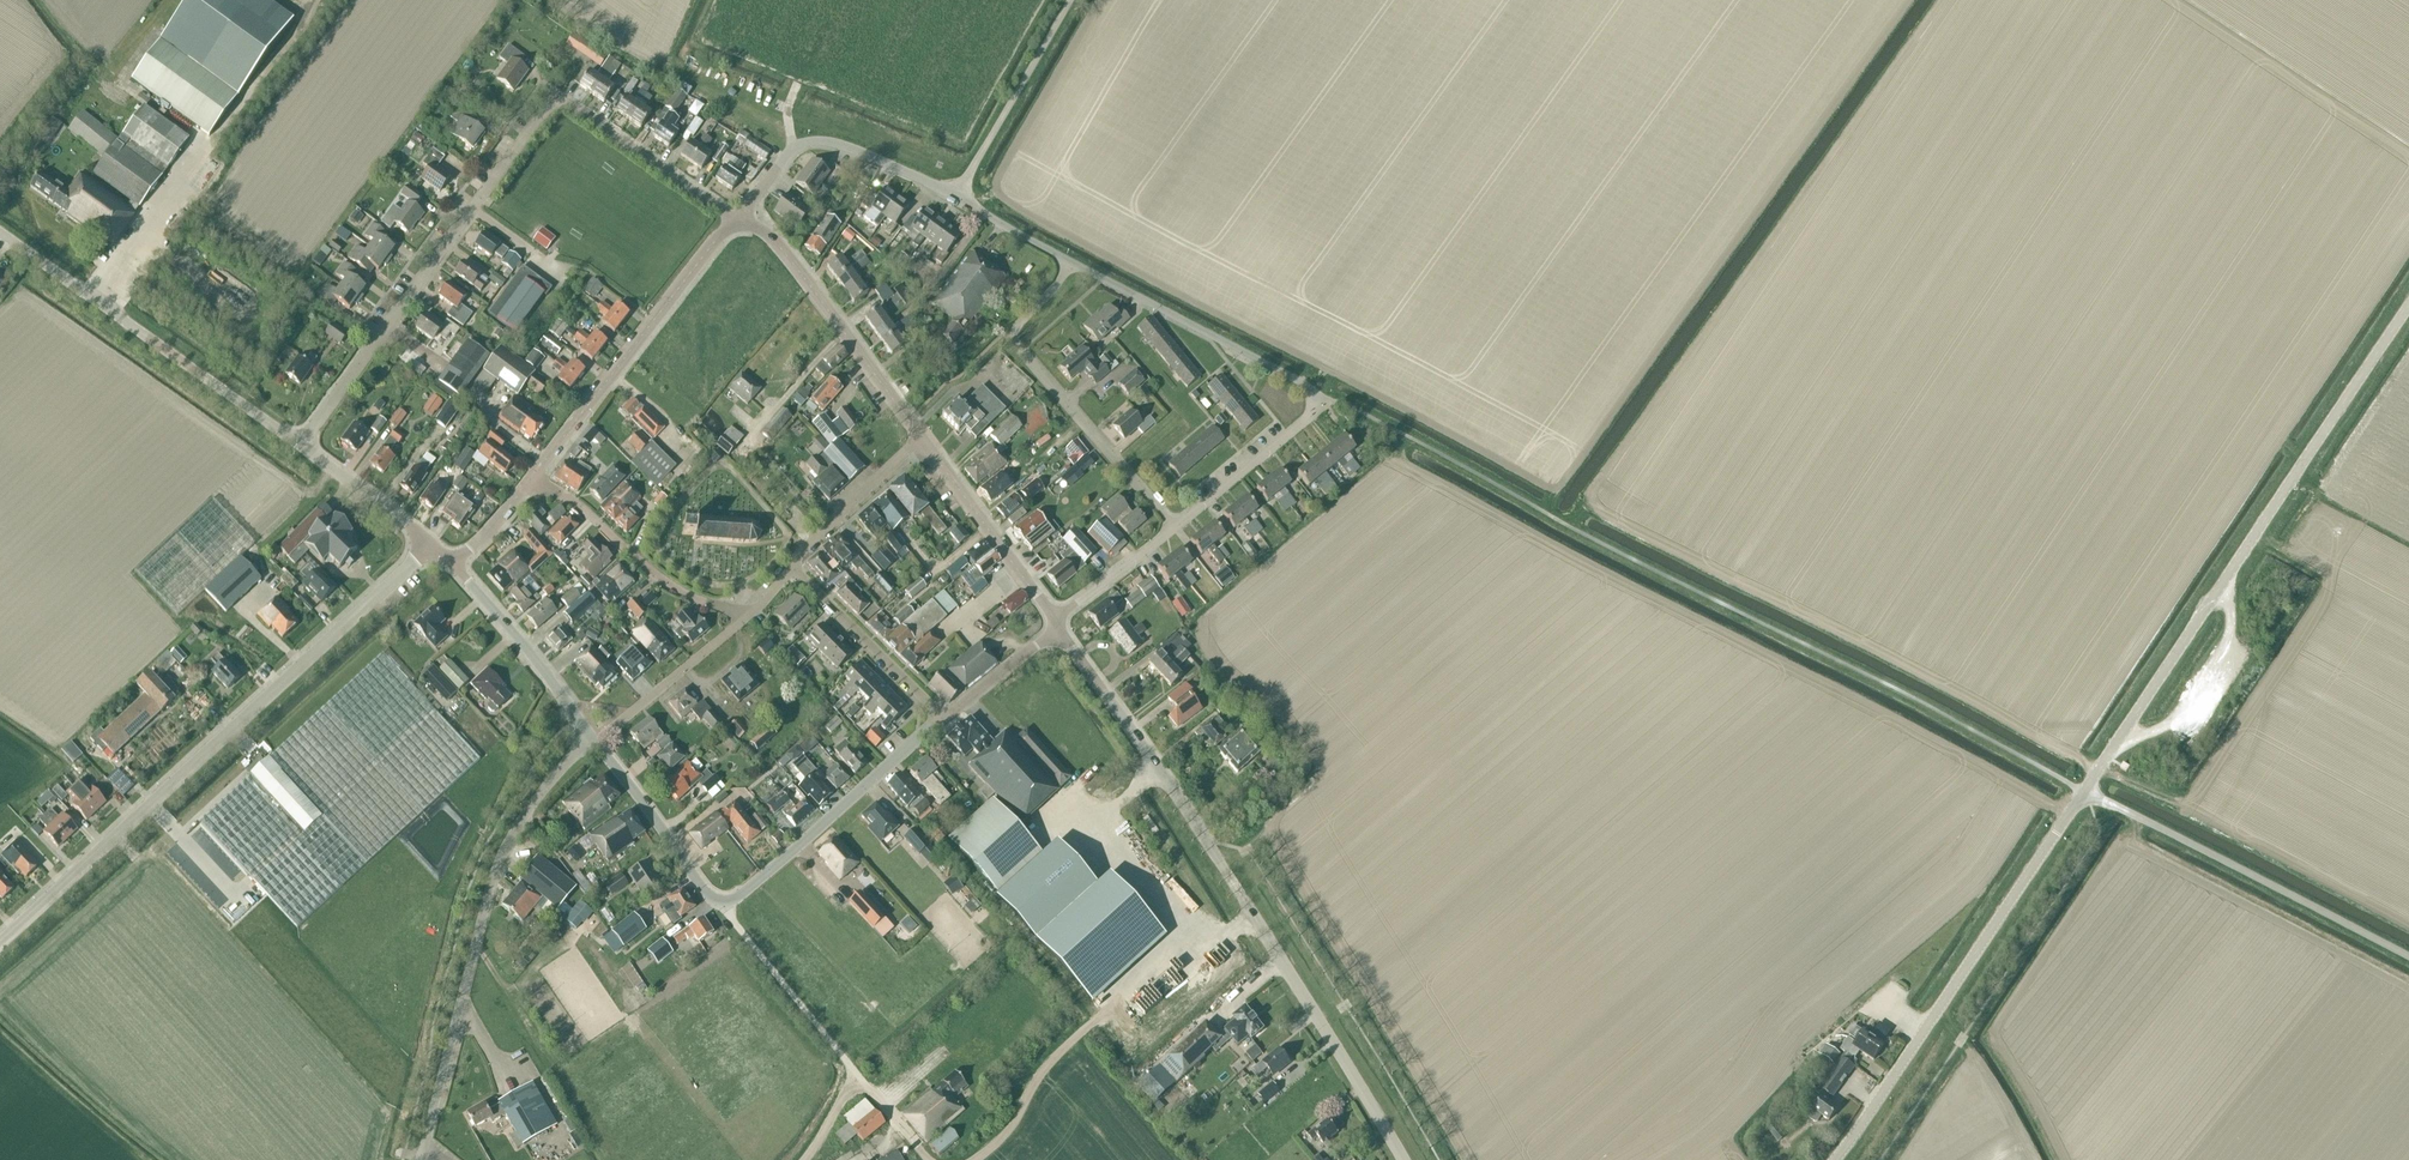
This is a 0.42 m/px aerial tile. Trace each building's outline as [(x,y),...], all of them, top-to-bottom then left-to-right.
[(251,6),(243,0),(190,0),(168,31),(210,62),(251,6)] [(130,79),(208,136),(285,30),(251,6),(210,62),(202,72),(159,40),(130,79)] [(510,17),(515,10),(512,8),(509,6),(504,12),(510,17)] [(595,51),(573,36),(567,43),(589,59),(595,51)] [(497,80),(513,92),(528,72),(518,65),(524,57),(509,46),(499,59),(508,65),(497,80)] [(579,86),(592,95),(610,69),(614,62),(609,58),(595,77),(589,72),(579,86)] [(473,68),(473,64),(470,61),(466,62),(463,66),(463,70),(466,73),(470,72),(473,68)] [(615,73),(610,69),(592,95),(604,103),(614,90),(607,85),(615,73)] [(646,95),(651,87),(645,83),(640,91),(646,95)] [(450,96),(442,90),(436,99),(444,105),(450,96)] [(616,112),(628,120),(646,95),(640,91),(632,102),(626,98),(616,112)] [(665,109),(671,112),(678,102),(681,104),(685,98),(676,92),(665,109)] [(652,99),(646,95),(628,120),(641,129),(650,115),(644,111),(652,99)] [(695,103),(688,114),(696,119),(703,108),(695,103)] [(142,105),(134,117),(119,141),(83,113),(68,131),(104,160),(93,175),(131,202),(128,207),(81,172),(67,192),(63,189),(64,187),(58,183),(57,185),(40,173),(30,187),(67,213),(65,216),(110,248),(161,176),(188,139),(142,105)] [(458,105),(449,117),(458,124),(451,135),(471,150),(483,133),(466,121),(471,114),(458,105)] [(665,109),(651,129),(656,132),(662,124),(663,124),(669,114),(671,112),(665,109)] [(656,132),(652,137),(668,148),(678,135),(674,133),(677,128),(675,126),(678,121),(669,114),(663,124),(662,124),(656,132)] [(48,124),(58,131),(62,125),(52,118),(48,124)] [(422,134),(427,126),(420,121),(415,129),(422,134)] [(420,137),(415,133),(410,140),(415,143),(420,137)] [(680,156),(691,163),(708,139),(704,136),(697,147),(690,142),(680,156)] [(743,146),(765,161),(770,153),(748,138),(743,146)] [(711,141),(708,139),(691,163),(701,170),(711,157),(704,152),(711,141)] [(421,179),(440,192),(449,179),(436,169),(445,158),(433,149),(422,164),(429,169),(421,179)] [(731,158),(715,180),(732,192),(740,179),(738,177),(744,167),(731,158)] [(845,168),(850,171),(856,161),(852,158),(845,168)] [(812,161),(804,172),(821,184),(829,173),(812,161)] [(812,195),(821,184),(804,172),(795,183),(812,195)] [(853,196),(859,199),(860,200),(866,189),(860,185),(853,196)] [(418,222),(424,214),(415,208),(422,197),(407,186),(401,196),(409,201),(393,223),(408,234),(417,221),(418,222)] [(878,228),(885,218),(883,216),(897,198),(885,189),(879,197),(872,192),(861,206),(869,211),(871,208),(880,214),(873,224),(878,228)] [(774,213),(786,221),(798,204),(787,196),(774,213)] [(897,198),(883,216),(885,218),(892,223),(885,232),(890,236),(897,226),(895,225),(909,206),(897,198)] [(809,212),(798,204),(786,221),(797,229),(809,212)] [(918,248),(925,239),(923,237),(936,218),(925,210),(917,220),(913,217),(904,229),(911,234),(914,231),(920,235),(913,245),(918,248)] [(361,216),(355,211),(349,220),(355,224),(361,216)] [(805,248),(819,257),(826,247),(840,225),(827,217),(818,230),(817,229),(805,248)] [(936,218),(923,237),(925,239),(931,243),(924,253),(929,257),(936,247),(934,246),(948,227),(936,218)] [(374,243),(370,248),(389,262),(392,258),(389,256),(394,249),(381,240),(385,234),(373,225),(365,236),(374,243)] [(934,246),(936,247),(943,252),(936,262),(941,265),(948,256),(946,254),(960,236),(948,227),(934,246)] [(853,235),(847,230),(843,236),(849,241),(853,235)] [(475,246),(491,258),(493,255),(501,261),(507,252),(484,234),(475,246)] [(550,246),(552,244),(538,234),(533,241),(547,251),(547,250),(550,246)] [(874,237),(869,243),(876,248),(880,243),(874,237)] [(343,248),(333,241),(329,247),(338,254),(343,248)] [(331,252),(323,246),(319,252),(327,258),(331,252)] [(389,262),(370,248),(365,254),(356,247),(348,258),(370,275),(375,269),(378,271),(383,264),(385,266),(389,262)] [(953,321),(941,337),(952,345),(973,318),(975,319),(1006,279),(971,252),(931,304),(953,321)] [(521,261),(510,253),(501,265),(508,269),(512,272),(521,261)] [(827,268),(836,280),(865,259),(861,253),(845,265),(840,258),(827,268)] [(900,255),(895,261),(901,266),(906,260),(900,255)] [(869,264),(865,259),(836,280),(845,293),(858,283),(853,276),(869,264)] [(488,280),(481,274),(464,262),(455,274),(472,287),(472,286),(481,292),(489,281),(488,280)] [(345,281),(341,287),(360,301),(363,297),(360,295),(365,289),(352,279),(357,273),(344,264),(336,275),(345,281)] [(552,289),(522,267),(514,279),(488,314),(497,321),(515,334),(543,295),(546,297),(552,289)] [(507,279),(512,272),(508,269),(503,276),(507,279)] [(489,281),(501,289),(506,282),(493,274),(488,280),(489,281)] [(592,280),(583,291),(593,298),(601,287),(592,280)] [(460,306),(467,297),(448,283),(439,296),(454,307),(447,316),(463,327),(472,315),(460,306)] [(863,289),(858,283),(845,293),(854,304),(872,291),(867,285),(863,289)] [(875,292),(879,298),(889,290),(885,285),(875,292)] [(357,306),(360,301),(341,287),(336,293),(328,287),(320,297),(332,307),(336,301),(349,310),(354,304),(357,306)] [(889,290),(879,298),(883,303),(893,296),(889,290)] [(602,303),(599,307),(621,324),(629,315),(617,306),(612,311),(602,303)] [(614,334),(621,324),(599,307),(596,311),(607,319),(602,325),(614,334)] [(882,307),(865,320),(874,332),(887,322),(883,316),(887,313),(882,307)] [(1096,315),(1083,327),(1097,343),(1115,328),(1117,330),(1128,320),(1121,312),(1116,316),(1108,308),(1097,317),(1096,315)] [(425,315),(415,329),(433,342),(438,335),(445,341),(450,333),(455,337),(459,331),(447,321),(442,327),(425,315)] [(874,332),(883,345),(913,323),(908,317),(892,329),(887,322),(874,332)] [(1137,329),(1150,344),(1163,333),(1150,318),(1137,329)] [(549,332),(559,340),(568,328),(558,320),(549,332)] [(324,335),(340,346),(348,334),(333,323),(324,335)] [(916,328),(913,323),(883,345),(892,356),(905,346),(900,340),(916,328)] [(499,341),(504,334),(498,330),(493,336),(499,341)] [(915,342),(922,337),(917,331),(911,335),(915,342)] [(580,332),(577,335),(599,353),(607,343),(595,334),(590,340),(580,332)] [(1176,349),(1163,333),(1150,344),(1163,360),(1176,349)] [(540,343),(557,356),(563,348),(546,335),(540,343)] [(592,362),(599,353),(577,335),(574,339),(585,347),(580,353),(592,362)] [(467,342),(438,382),(460,398),(489,358),(467,342)] [(501,347),(483,370),(473,384),(486,394),(497,380),(518,396),(526,386),(540,396),(548,385),(534,375),(535,373),(501,347)] [(1067,362),(1060,368),(1070,380),(1082,370),(1095,385),(1109,373),(1102,365),(1098,368),(1081,348),(1066,361),(1067,362)] [(810,376),(817,384),(830,371),(831,371),(847,357),(840,349),(837,353),(835,351),(826,358),(810,376)] [(1188,364),(1176,349),(1163,360),(1176,375),(1188,364)] [(524,362),(536,371),(545,359),(534,350),(524,362)] [(285,375),(300,386),(313,368),(311,367),(317,359),(310,354),(304,362),(298,358),(285,375)] [(1107,369),(1113,364),(1105,355),(1099,360),(1107,369)] [(557,360),(555,364),(577,381),(584,372),(572,362),(568,368),(557,360)] [(378,367),(387,373),(391,368),(382,361),(378,367)] [(577,381),(555,364),(552,367),(563,375),(558,381),(570,391),(577,381)] [(1200,378),(1188,364),(1176,375),(1187,388),(1200,378)] [(1143,382),(1133,370),(1118,384),(1128,395),(1143,382)] [(728,389),(747,406),(760,391),(741,375),(728,389)] [(1207,387),(1220,403),(1233,391),(1221,376),(1207,387)] [(842,390),(830,379),(810,402),(822,413),(842,390)] [(1139,389),(1146,397),(1149,394),(1142,386),(1139,389)] [(803,387),(792,398),(800,406),(811,396),(803,387)] [(942,416),(958,432),(963,427),(975,439),(1005,411),(982,387),(963,406),(957,400),(942,416)] [(1195,391),(1191,395),(1195,400),(1200,397),(1195,391)] [(1246,407),(1233,391),(1220,403),(1233,418),(1246,407)] [(435,412),(442,402),(434,396),(427,407),(435,412)] [(520,432),(531,441),(544,424),(533,416),(535,412),(515,397),(499,419),(519,433),(520,432)] [(664,429),(643,409),(641,411),(638,407),(632,400),(621,411),(628,417),(629,416),(633,419),(631,420),(652,441),(664,429)] [(435,422),(446,430),(460,409),(449,401),(435,422)] [(375,406),(381,411),(385,406),(379,402),(375,406)] [(1258,421),(1246,407),(1233,418),(1245,432),(1258,421)] [(836,415),(839,419),(849,432),(858,426),(845,408),(836,415)] [(390,423),(397,428),(399,424),(400,425),(406,416),(399,410),(390,423)] [(782,410),(769,425),(778,433),(791,418),(782,410)] [(1142,435),(1155,424),(1149,417),(1141,424),(1130,412),(1113,427),(1124,440),(1137,429),(1142,435)] [(831,425),(823,415),(812,425),(830,447),(849,432),(839,419),(831,425)] [(1220,426),(1226,421),(1222,415),(1215,421),(1220,426)] [(990,436),(1001,447),(1021,428),(1011,417),(990,436)] [(371,430),(380,437),(389,425),(380,418),(371,430)] [(369,434),(354,423),(341,442),(343,443),(341,444),(348,449),(349,447),(355,452),(369,434)] [(770,442),(778,433),(769,425),(761,434),(770,442)] [(1212,427),(1198,439),(1210,452),(1224,440),(1212,427)] [(589,446),(599,435),(593,428),(582,439),(589,446)] [(716,446),(729,456),(743,438),(730,428),(716,446)] [(370,465),(383,474),(395,459),(389,454),(397,443),(399,444),(404,437),(395,430),(370,465)] [(631,463),(656,487),(675,468),(651,443),(651,442),(640,432),(628,444),(639,455),(631,463)] [(506,443),(493,433),(488,439),(489,440),(478,454),(504,475),(514,462),(500,450),(506,443)] [(1344,437),(1332,446),(1347,465),(1352,460),(1348,455),(1355,450),(1344,437)] [(1198,439),(1183,452),(1194,465),(1210,452),(1198,439)] [(1083,448),(1077,441),(1066,450),(1072,457),(1083,448)] [(448,454),(453,447),(446,442),(441,449),(448,454)] [(864,470),(838,442),(818,459),(816,457),(806,466),(817,479),(812,483),(829,501),(849,484),(848,483),(864,470)] [(964,470),(976,486),(987,477),(989,479),(1007,465),(991,445),(971,461),(973,463),(964,470)] [(1332,446),(1321,455),(1331,469),(1337,464),(1341,469),(1347,465),(1332,446)] [(462,456),(470,461),(474,455),(466,450),(462,456)] [(723,457),(717,451),(710,457),(716,464),(723,457)] [(1179,478),(1194,465),(1183,452),(1168,465),(1179,478)] [(400,487),(412,496),(426,476),(425,475),(435,460),(426,454),(422,459),(422,460),(416,469),(414,467),(400,487)] [(1321,455),(1309,465),(1324,483),(1329,479),(1325,474),(1331,469),(1321,455)] [(1076,467),(1081,473),(1093,463),(1088,457),(1076,467)] [(1352,460),(1347,465),(1354,474),(1360,470),(1352,460)] [(554,479),(577,493),(588,476),(575,468),(565,462),(554,479)] [(591,470),(579,463),(575,468),(588,476),(591,470)] [(1309,465),(1297,474),(1308,487),(1314,482),(1318,487),(1324,483),(1309,465)] [(1347,465),(1341,469),(1349,478),(1354,474),(1347,465)] [(601,502),(625,478),(613,467),(600,481),(599,480),(589,491),(601,502)] [(1083,476),(1075,467),(1064,476),(1072,485),(1083,476)] [(420,501),(433,510),(445,494),(439,490),(449,476),(442,471),(420,501)] [(1280,471),(1268,480),(1279,494),(1282,499),(1288,495),(1284,490),(1290,485),(1280,471)] [(981,491),(990,503),(1011,487),(1001,475),(981,491)] [(461,493),(468,482),(459,477),(452,487),(461,493)] [(888,491),(889,492),(910,518),(912,521),(920,514),(939,537),(946,531),(927,508),(904,479),(888,491)] [(1329,479),(1324,483),(1331,493),(1337,488),(1329,479)] [(1013,496),(996,510),(1005,521),(1022,507),(1043,490),(1036,480),(1020,493),(1023,497),(1018,502),(1013,496)] [(1268,480),(1256,490),(1267,503),(1273,498),(1277,503),(1282,499),(1279,494),(1268,480)] [(600,508),(614,522),(625,510),(627,511),(635,504),(640,499),(638,497),(639,497),(625,483),(600,508)] [(1324,483),(1318,487),(1326,497),(1331,493),(1324,483)] [(887,525),(893,532),(910,518),(889,492),(873,505),(872,506),(887,525)] [(484,498),(478,493),(471,502),(477,507),(484,498)] [(653,503),(660,508),(667,499),(660,494),(653,503)] [(453,521),(451,524),(460,530),(476,509),(466,502),(469,497),(465,495),(462,499),(456,495),(442,514),(453,521)] [(1288,495),(1282,499),(1290,508),(1295,504),(1288,495)] [(1136,511),(1132,514),(1117,497),(1101,511),(1114,526),(1117,523),(1129,536),(1145,522),(1136,511)] [(1247,497),(1235,507),(1246,520),(1249,525),(1255,521),(1251,516),(1257,511),(1247,497)] [(1282,499),(1277,503),(1285,513),(1290,508),(1282,499)] [(254,545),(212,500),(135,572),(177,617),(205,591),(226,613),(261,580),(240,558),(254,545)] [(627,511),(625,510),(614,522),(626,533),(638,520),(635,517),(641,509),(635,504),(627,511)] [(322,565),(323,564),(334,564),(340,569),(345,564),(349,568),(356,561),(352,557),(357,552),(352,547),(352,535),(352,534),(335,517),(334,518),(333,517),(331,516),(332,515),(323,506),(279,550),(294,565),(308,551),(322,565)] [(879,531),(887,525),(872,506),(858,519),(876,541),(883,535),(879,531)] [(532,530),(531,530),(538,538),(565,514),(559,507),(548,517),(549,518),(546,521),(542,517),(545,515),(540,509),(527,520),(531,525),(529,527),(532,530)] [(1235,507),(1223,516),(1234,530),(1246,520),(1235,507)] [(1008,521),(1012,526),(1026,515),(1021,510),(1008,521)] [(1031,553),(1059,530),(1053,522),(1047,527),(1036,513),(1013,532),(1014,533),(1013,536),(1017,540),(1020,540),(1031,553)] [(578,527),(570,518),(567,522),(564,519),(549,535),(560,545),(578,527)] [(1108,554),(1124,539),(1104,518),(1088,534),(1108,554)] [(694,536),(694,540),(749,544),(756,542),(761,535),(758,527),(751,524),(696,520),(696,524),(684,523),(684,525),(686,525),(686,534),(684,533),(684,536),(694,536)] [(1255,521),(1249,525),(1257,535),(1262,530),(1255,521)] [(1214,524),(1202,533),(1213,547),(1224,537),(1214,524)] [(1249,525),(1244,529),(1252,539),(1257,535),(1249,525)] [(950,535),(959,545),(968,538),(959,527),(950,535)] [(538,538),(531,530),(523,538),(539,555),(526,567),(512,551),(495,566),(497,568),(489,576),(503,592),(513,583),(516,586),(531,573),(532,574),(553,555),(538,538)] [(1084,564),(1096,553),(1075,530),(1062,541),(1074,554),(1084,564)] [(905,547),(893,532),(884,539),(896,554),(905,547)] [(1202,533),(1190,542),(1201,556),(1207,551),(1211,556),(1216,551),(1213,547),(1202,533)] [(841,572),(844,569),(845,569),(846,568),(847,570),(850,567),(849,566),(850,565),(849,564),(850,564),(857,571),(858,570),(868,580),(873,575),(857,558),(838,536),(822,550),(841,572)] [(611,558),(601,548),(600,549),(591,541),(582,550),(589,556),(580,565),(594,579),(610,563),(608,561),(611,558)] [(991,551),(983,541),(964,556),(971,566),(991,551)] [(1247,543),(1242,547),(1250,558),(1256,554),(1247,543)] [(1222,547),(1216,551),(1224,561),(1229,557),(1222,547)] [(881,549),(871,558),(884,572),(894,563),(881,549)] [(1181,550),(1169,559),(1180,573),(1191,563),(1181,550)] [(1216,551),(1211,556),(1219,565),(1224,561),(1216,551)] [(561,563),(562,563),(565,560),(567,558),(561,552),(559,554),(556,557),(561,563)] [(964,583),(966,585),(969,589),(968,590),(974,597),(987,586),(982,580),(992,571),(990,569),(999,562),(992,552),(974,567),(978,571),(964,583)] [(807,564),(827,586),(841,574),(834,566),(831,568),(818,554),(807,564)] [(1064,562),(1047,576),(1058,590),(1075,576),(1085,567),(1083,564),(1084,564),(1074,554),(1064,562)] [(945,572),(954,582),(963,575),(960,571),(968,565),(963,558),(945,572)] [(1169,559),(1157,569),(1168,582),(1174,577),(1178,582),(1183,578),(1180,573),(1169,559)] [(335,588),(318,571),(317,573),(308,564),(300,572),(309,581),(304,586),(321,603),(335,588)] [(626,574),(617,565),(598,582),(596,580),(592,585),(602,596),(626,574)] [(1224,567),(1212,577),(1222,588),(1234,579),(1224,567)] [(886,597),(888,596),(896,589),(881,573),(872,581),(886,597)] [(1189,573),(1183,578),(1191,587),(1196,583),(1189,573)] [(280,581),(291,591),(298,584),(287,574),(280,581)] [(634,584),(626,574),(602,596),(608,603),(613,599),(614,601),(634,584)] [(836,595),(858,617),(868,607),(858,597),(861,594),(845,574),(833,586),(839,592),(836,595)] [(586,591),(592,585),(583,576),(577,582),(580,584),(586,591)] [(516,606),(523,614),(539,600),(534,594),(539,590),(529,577),(524,582),(525,583),(510,595),(518,604),(516,606)] [(1136,588),(1138,591),(1124,601),(1131,610),(1145,600),(1159,589),(1150,577),(1136,588)] [(1183,578),(1178,582),(1186,592),(1191,587),(1183,578)] [(904,592),(911,600),(926,588),(920,579),(904,592)] [(546,597),(554,591),(550,586),(542,592),(546,597)] [(573,590),(560,601),(568,610),(581,599),(580,598),(585,593),(579,586),(573,590)] [(1154,593),(1160,601),(1165,598),(1159,590),(1154,593)] [(1028,601),(1022,593),(1019,595),(1017,592),(1001,604),(1010,616),(1028,601)] [(563,616),(572,625),(595,604),(587,595),(563,616)] [(1088,615),(1099,629),(1118,616),(1112,608),(1121,601),(1116,595),(1107,602),(1088,615)] [(794,596),(784,606),(799,621),(809,611),(794,596)] [(282,639),(298,624),(287,612),(289,610),(277,597),(257,616),(269,629),(271,627),(282,639)] [(1190,613),(1180,598),(1172,604),(1181,618),(1190,613)] [(647,614),(635,600),(626,607),(638,621),(647,614)] [(527,618),(537,630),(561,608),(556,602),(550,607),(545,602),(527,618)] [(920,612),(919,612),(884,642),(912,670),(923,660),(922,658),(939,643),(930,632),(946,618),(931,602),(920,612)] [(606,611),(610,608),(605,603),(602,606),(606,611)] [(867,625),(884,642),(919,612),(912,604),(910,605),(894,620),(890,624),(880,613),(867,625)] [(799,621),(784,606),(774,616),(789,631),(799,621)] [(446,638),(437,628),(444,622),(432,609),(414,626),(435,649),(446,638)] [(675,635),(677,637),(695,621),(687,611),(675,620),(682,628),(676,633),(675,635)] [(695,621),(677,637),(679,639),(682,639),(685,637),(691,645),(709,630),(699,618),(695,621)] [(650,654),(659,665),(674,651),(666,642),(667,641),(648,620),(630,635),(648,656),(650,654)] [(991,631),(998,626),(993,620),(986,626),(991,631)] [(1109,634),(1114,641),(1118,646),(1119,645),(1127,656),(1142,645),(1138,640),(1146,633),(1140,625),(1132,631),(1125,622),(1109,634)] [(202,632),(195,625),(190,630),(197,637),(202,632)] [(808,640),(817,650),(833,635),(823,625),(808,640)] [(545,639),(558,653),(572,642),(559,627),(545,639)] [(591,640),(595,633),(589,629),(585,636),(591,640)] [(1163,643),(1170,650),(1180,640),(1180,639),(1184,636),(1180,632),(1177,634),(1175,632),(1163,643)] [(842,644),(833,635),(817,650),(827,659),(842,644)] [(782,651),(788,646),(783,640),(777,645),(782,651)] [(758,649),(763,656),(772,648),(767,642),(758,649)] [(965,691),(997,665),(978,643),(942,673),(941,672),(929,686),(948,705),(963,690),(965,691)] [(1186,643),(1180,648),(1184,652),(1190,647),(1186,643)] [(842,644),(827,659),(837,669),(852,654),(842,644)] [(805,659),(792,646),(785,654),(797,666),(805,659)] [(574,663),(596,688),(598,686),(602,690),(616,677),(612,672),(614,670),(592,647),(574,663)] [(598,652),(607,661),(611,657),(603,647),(598,652)] [(173,657),(180,665),(187,658),(177,648),(170,654),(173,657)] [(616,665),(632,683),(651,665),(635,648),(616,665)] [(1149,666),(1159,676),(1184,652),(1180,648),(1166,661),(1159,654),(1148,664),(1149,666)] [(170,654),(167,652),(155,663),(161,669),(173,657),(170,654)] [(1189,657),(1184,652),(1159,676),(1170,688),(1181,677),(1174,670),(1189,657)] [(479,761),(381,655),(199,823),(297,929),(479,761)] [(212,673),(227,690),(240,678),(224,661),(223,662),(218,656),(212,661),(218,667),(212,673)] [(468,683),(449,662),(440,670),(460,691),(468,683)] [(844,690),(848,694),(870,672),(860,663),(845,679),(850,684),(844,690)] [(1140,673),(1149,666),(1148,664),(1147,663),(1138,670),(1140,673)] [(427,682),(439,671),(433,665),(421,675),(427,682)] [(759,687),(741,665),(721,682),(738,704),(759,687)] [(487,669),(471,685),(485,700),(487,698),(492,703),(488,707),(488,709),(491,713),(494,713),(498,709),(510,698),(500,687),(502,685),(487,669)] [(805,680),(810,674),(806,669),(800,675),(805,680)] [(879,681),(870,672),(848,694),(852,698),(858,692),(863,697),(879,681)] [(161,713),(174,701),(149,675),(137,687),(145,696),(105,733),(101,729),(90,739),(102,752),(106,748),(113,756),(160,712),(161,713)] [(866,712),(888,691),(879,681),(863,697),(868,703),(863,708),(866,712)] [(1169,718),(1177,729),(1201,711),(1196,704),(1198,703),(1185,685),(1167,699),(1173,706),(1176,704),(1180,709),(1169,718)] [(848,694),(844,690),(837,697),(841,701),(842,701),(848,694)] [(685,691),(668,704),(682,720),(691,712),(699,721),(702,719),(716,734),(724,727),(710,711),(702,702),(697,707),(685,691)] [(876,710),(881,716),(897,700),(888,691),(866,712),(870,716),(876,710)] [(1034,708),(1038,702),(1033,699),(1029,705),(1034,708)] [(897,700),(881,716),(886,721),(881,726),(885,731),(907,709),(897,700)] [(836,712),(845,704),(842,701),(841,701),(833,709),(836,712)] [(1225,701),(1215,710),(1220,715),(1230,707),(1225,701)] [(825,727),(830,734),(842,724),(836,717),(825,727)] [(1194,734),(1199,739),(1204,735),(1214,747),(1225,739),(1224,737),(1227,734),(1222,728),(1224,726),(1217,718),(1201,731),(1200,730),(1194,734)] [(649,719),(630,734),(644,751),(662,736),(649,719)] [(1000,891),(1005,896),(1013,890),(1008,884),(1041,853),(1009,818),(1013,815),(1021,825),(1071,779),(1068,776),(1061,768),(1027,730),(1015,740),(1006,731),(992,743),(969,719),(947,739),(964,758),(972,751),(978,756),(967,766),(1006,808),(1003,812),(992,800),(948,841),(997,894),(1000,891)] [(747,733),(737,721),(729,728),(740,740),(747,733)] [(1241,730),(1242,729),(1238,724),(1233,729),(1237,733),(1241,730)] [(1217,751),(1237,774),(1261,753),(1241,730),(1237,733),(1217,751)] [(884,740),(879,734),(877,736),(872,732),(865,738),(876,749),(884,740)] [(763,733),(750,744),(756,752),(769,740),(763,733)] [(655,745),(660,752),(671,743),(665,737),(655,745)] [(834,751),(854,775),(866,765),(850,747),(845,742),(834,751)] [(80,754),(70,744),(70,743),(62,750),(62,751),(72,761),(80,754)] [(806,753),(811,749),(807,744),(802,748),(806,753)] [(672,746),(658,758),(669,770),(682,758),(672,746)] [(794,757),(796,759),(802,754),(796,747),(786,756),(790,761),(794,757)] [(827,782),(822,776),(818,771),(816,773),(802,757),(793,765),(794,766),(794,769),(798,773),(800,773),(807,780),(799,787),(808,797),(809,796),(819,806),(831,795),(823,786),(827,782)] [(658,766),(653,759),(647,764),(653,770),(658,766)] [(681,773),(666,787),(678,801),(697,783),(707,794),(719,783),(714,776),(712,778),(706,771),(700,777),(697,773),(702,768),(695,760),(689,765),(687,763),(679,771),(681,773)] [(925,760),(910,774),(920,786),(921,785),(940,807),(950,799),(938,786),(943,782),(925,760)] [(1068,776),(1073,772),(1065,764),(1061,768),(1068,776)] [(822,776),(827,782),(836,791),(849,780),(835,765),(822,776)] [(887,786),(898,798),(911,786),(900,774),(887,786)] [(590,781),(562,804),(584,831),(610,810),(607,807),(619,797),(603,777),(593,784),(590,781)] [(79,783),(73,788),(96,812),(106,803),(91,787),(87,791),(79,783)] [(910,805),(913,809),(923,800),(911,786),(898,798),(907,808),(910,805)] [(775,795),(779,792),(774,787),(771,790),(775,795)] [(787,787),(781,793),(789,802),(791,801),(795,797),(795,796),(787,787)] [(96,812),(73,788),(68,794),(76,802),(72,806),(86,821),(96,812)] [(57,797),(62,802),(67,797),(62,792),(57,797)] [(789,802),(781,793),(766,806),(774,815),(782,808),(789,802)] [(805,819),(814,811),(802,797),(798,801),(795,797),(791,801),(794,804),(792,806),(805,819)] [(42,809),(48,803),(42,798),(36,803),(42,809)] [(913,809),(918,816),(929,807),(923,800),(913,809)] [(717,817),(715,814),(689,835),(702,850),(709,844),(709,843),(714,838),(715,839),(727,830),(725,827),(730,823),(742,812),(734,802),(717,817)] [(785,810),(782,813),(795,828),(805,819),(792,806),(789,802),(782,808),(785,810)] [(876,804),(861,817),(870,827),(867,829),(880,843),(899,826),(887,812),(885,814),(876,804)] [(51,810),(45,816),(67,839),(77,830),(62,815),(59,818),(51,810)] [(644,834),(630,812),(617,821),(615,817),(589,835),(607,863),(634,844),(632,842),(644,834)] [(730,823),(747,845),(760,834),(742,812),(730,823)] [(751,819),(761,832),(767,827),(757,814),(751,819)] [(67,839),(45,816),(39,821),(47,829),(43,833),(58,848),(67,839)] [(40,830),(41,829),(34,821),(27,827),(37,838),(43,833),(40,830)] [(937,844),(947,837),(938,826),(929,834),(937,844)] [(930,845),(914,828),(903,838),(918,855),(930,845)] [(771,839),(777,845),(784,838),(778,832),(771,839)] [(836,839),(818,855),(840,881),(859,865),(836,839)] [(21,874),(26,879),(38,867),(27,855),(29,854),(18,841),(1,856),(19,876),(21,874)] [(572,860),(580,853),(575,847),(567,853),(572,860)] [(1012,906),(1032,927),(1087,875),(1068,854),(1012,906)] [(535,906),(549,917),(550,916),(551,917),(551,916),(552,916),(575,888),(538,857),(518,882),(520,884),(502,906),(522,922),(535,906)] [(660,884),(646,863),(628,875),(643,896),(660,884)] [(2,901),(14,889),(3,878),(5,876),(0,871),(0,898),(2,901)] [(620,876),(605,886),(612,897),(627,886),(620,876)] [(953,876),(946,882),(955,894),(963,888),(953,876)] [(1038,940),(1085,992),(1154,929),(1106,877),(1038,940)] [(695,908),(682,890),(667,900),(659,905),(673,926),(682,920),(681,918),(695,908)] [(882,939),(893,929),(860,893),(849,903),(882,939)] [(973,913),(980,907),(973,899),(966,905),(973,913)] [(564,920),(575,929),(581,922),(590,910),(579,902),(564,920)] [(611,933),(623,948),(645,930),(634,915),(611,933)] [(713,934),(703,919),(689,929),(673,939),(677,945),(686,938),(688,941),(694,936),(699,944),(713,934)] [(662,940),(647,951),(654,961),(669,949),(662,940)] [(523,971),(528,965),(521,959),(516,965),(523,971)] [(1239,1031),(1238,1030),(1254,1017),(1246,1007),(1233,1017),(1236,1021),(1225,1029),(1234,1040),(1239,1036),(1237,1033),(1239,1031)] [(1239,1036),(1234,1040),(1238,1045),(1249,1037),(1252,1040),(1264,1029),(1254,1017),(1238,1030),(1239,1031),(1237,1033),(1239,1036)] [(1205,1058),(1204,1057),(1222,1040),(1207,1023),(1170,1058),(1178,1067),(1175,1070),(1183,1078),(1194,1068),(1196,1071),(1201,1066),(1199,1064),(1205,1058)] [(1840,1051),(1854,1060),(1859,1052),(1874,1061),(1884,1045),(1863,1031),(1862,1033),(1855,1028),(1852,1029),(1848,1034),(1849,1037),(1856,1042),(1855,1044),(1848,1039),(1840,1051)] [(1256,1045),(1246,1053),(1253,1061),(1263,1052),(1256,1045)] [(1822,1057),(1833,1065),(1839,1056),(1829,1048),(1822,1057)] [(1263,1062),(1251,1071),(1256,1078),(1268,1069),(1273,1076),(1290,1063),(1289,1061),(1289,1060),(1287,1056),(1285,1056),(1280,1050),(1263,1063),(1263,1062)] [(1855,1067),(1839,1056),(1833,1065),(1825,1076),(1828,1078),(1816,1094),(1821,1097),(1812,1109),(1808,1115),(1809,1118),(1815,1122),(1817,1122),(1822,1116),(1830,1122),(1839,1109),(1827,1100),(1830,1096),(1832,1097),(1855,1067)] [(900,1113),(926,1144),(964,1112),(954,1100),(968,1087),(955,1072),(932,1092),(929,1089),(900,1113)] [(1251,1080),(1247,1075),(1238,1081),(1243,1087),(1251,1080)] [(1265,1104),(1280,1092),(1273,1083),(1264,1089),(1267,1092),(1260,1097),(1265,1104)] [(484,1105),(467,1115),(475,1129),(490,1120),(491,1123),(505,1115),(522,1145),(555,1127),(531,1085),(498,1103),(499,1105),(488,1112),(484,1105)] [(884,1124),(865,1100),(843,1118),(848,1124),(857,1135),(862,1142),(884,1124)] [(1338,1133),(1327,1120),(1316,1130),(1315,1129),(1307,1136),(1313,1142),(1317,1138),(1330,1152),(1336,1146),(1331,1140),(1338,1133)] [(844,1146),(857,1135),(848,1124),(835,1135),(844,1146)] [(1780,1132),(1775,1125),(1768,1131),(1774,1137),(1780,1132)] [(949,1129),(929,1146),(938,1157),(958,1139),(949,1129)]
